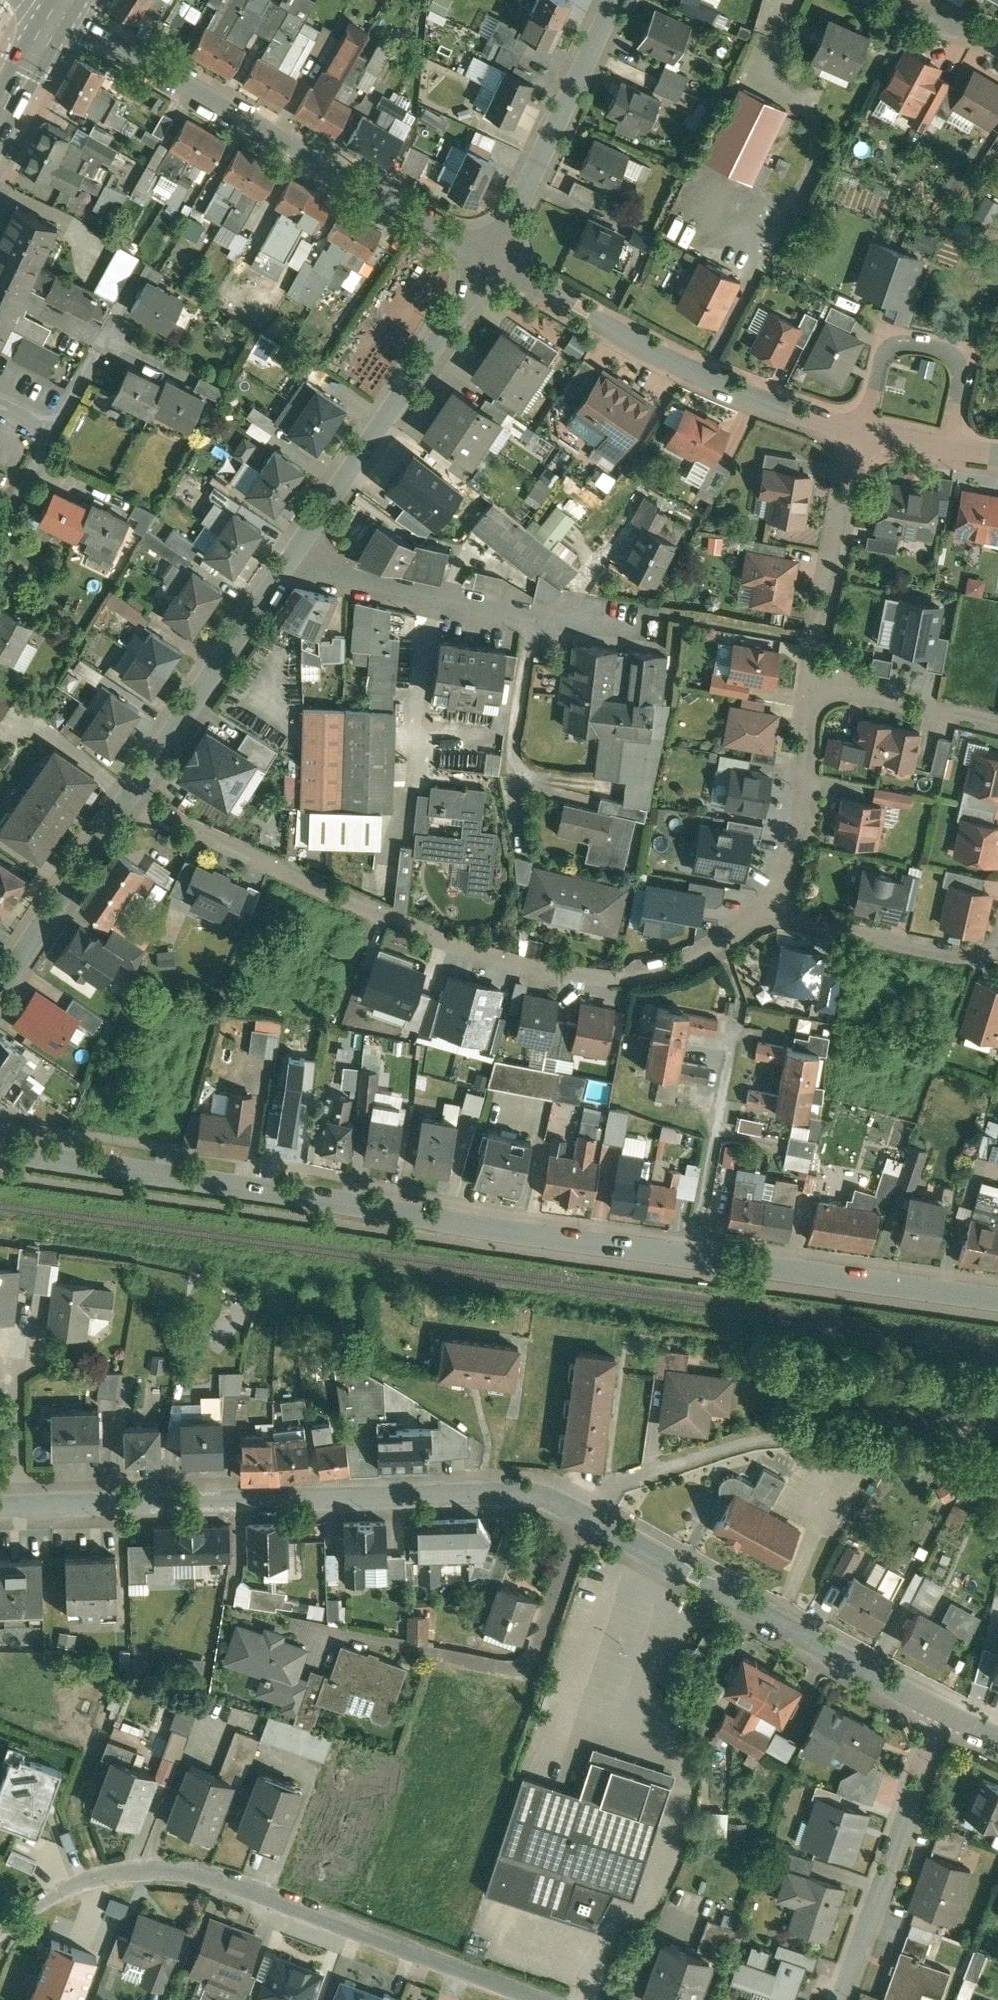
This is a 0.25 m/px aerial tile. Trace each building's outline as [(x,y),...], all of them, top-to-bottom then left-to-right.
[(111,6),(136,22),(144,9),(150,0),(115,0),(111,6)] [(159,0),(150,0),(144,9),(158,18),(159,16),(164,4),(159,0)] [(173,10),(178,0),(166,0),(164,4),(159,16),(177,25),(183,14),(173,10)] [(218,8),(208,26),(207,26),(192,53),(210,64),(244,5),(247,0),(223,0),(218,8)] [(208,2),(218,8),(223,0),(208,0),(208,2)] [(273,0),(270,0),(261,15),(262,15),(254,30),(263,35),(280,4),(273,0)] [(310,0),(294,0),(289,9),(306,18),(315,3),(310,0)] [(566,0),(537,0),(532,10),(560,23),(570,2),(566,0)] [(693,0),(682,0),(679,6),(703,18),(708,7),(693,0)] [(280,4),(263,35),(271,39),(261,57),(259,55),(243,83),(262,94),(300,30),(300,29),(306,18),(289,9),(280,4)] [(261,15),(244,5),(210,64),(230,75),(245,48),(243,47),(254,30),(262,15),(261,15)] [(532,10),(532,9),(523,29),(522,31),(545,43),(551,45),(561,23),(560,23),(532,10)] [(690,29),(654,12),(639,43),(674,60),(690,29)] [(523,29),(499,18),(490,38),(502,44),(522,54),(528,42),(542,49),(545,43),(522,31),(523,29)] [(869,36),(828,18),(812,56),(814,56),(809,67),(820,72),(825,61),(853,74),(869,36)] [(318,89),(311,85),(295,113),(315,125),(357,51),(368,32),(353,24),(328,66),(331,68),(318,89)] [(324,26),(310,50),(319,56),(334,32),(324,26)] [(300,30),(262,94),(282,106),(298,78),(290,74),(311,36),(300,30)] [(393,48),(381,41),(366,67),(379,74),(393,48)] [(522,54),(502,44),(493,64),(505,69),(509,61),(517,65),(522,54)] [(907,49),(885,90),(892,94),(890,97),(892,104),(902,109),(909,107),(915,111),(935,74),(939,67),(907,49)] [(357,51),(315,125),(335,136),(351,108),(344,104),(353,90),(351,89),(363,68),(362,68),(368,58),(357,51)] [(106,73),(78,57),(68,77),(109,101),(106,106),(115,111),(122,100),(113,95),(113,94),(99,86),(106,73)] [(517,65),(509,61),(505,69),(495,89),(523,103),(533,82),(528,80),(531,72),(517,65)] [(493,64),(490,63),(480,83),(495,89),(505,69),(493,64)] [(688,79),(665,67),(659,79),(683,90),(688,79)] [(974,71),(963,90),(956,100),(958,101),(956,105),(990,125),(997,111),(997,85),(974,71)] [(935,74),(915,111),(920,114),(915,123),(925,128),(935,111),(950,83),(935,74)] [(109,101),(68,77),(57,96),(85,112),(92,99),(106,106),(109,101)] [(683,90),(659,79),(654,90),(677,101),(683,90)] [(660,99),(621,81),(607,111),(646,129),(660,99)] [(950,83),(935,111),(947,118),(956,105),(958,101),(956,100),(963,90),(950,83)] [(740,87),(705,159),(751,181),(761,161),(775,133),(784,114),(787,109),(740,87)] [(523,103),(495,89),(485,111),(513,124),(523,103)] [(377,123),(364,116),(349,143),(368,153),(384,126),(393,103),(382,97),(378,105),(382,108),(377,123)] [(403,137),(390,130),(395,115),(400,118),(405,110),(393,103),(384,126),(368,153),(388,164),(403,137)] [(115,111),(106,106),(100,117),(110,123),(116,112),(115,111)] [(174,119),(164,113),(153,132),(163,138),(174,119)] [(795,119),(784,114),(775,133),(785,138),(795,119)] [(158,169),(157,170),(163,173),(177,181),(183,171),(191,158),(207,131),(187,119),(158,169)] [(82,147),(70,141),(71,140),(70,133),(49,123),(42,126),(32,146),(106,183),(109,184),(115,173),(100,165),(103,159),(82,147)] [(226,142),(207,131),(191,158),(197,161),(210,168),(226,142)] [(118,149),(90,134),(90,133),(82,147),(103,159),(110,163),(118,149)] [(631,156),(597,140),(582,170),(616,187),(623,172),(637,180),(644,166),(630,158),(631,156)] [(106,183),(32,146),(22,167),(75,193),(79,184),(100,194),(106,183)] [(430,156),(411,147),(402,168),(420,177),(430,156)] [(496,161),(468,148),(458,169),(486,182),(496,161)] [(259,161),(239,149),(224,176),(236,183),(243,187),(259,161)] [(191,158),(183,171),(189,175),(197,161),(191,158)] [(278,172),(259,161),(243,187),(235,201),(230,211),(222,224),(239,233),(260,198),(261,199),(278,172)] [(771,166),(761,161),(751,181),(762,186),(771,166)] [(458,169),(445,163),(438,177),(451,183),(458,169)] [(148,164),(132,191),(148,200),(163,173),(157,170),(158,169),(148,164)] [(486,182),(458,169),(451,183),(448,190),(476,203),(486,182)] [(189,175),(183,171),(177,181),(188,188),(194,178),(189,175)] [(280,227),(275,224),(267,238),(279,245),(282,240),(310,191),(291,180),(275,206),(288,213),(280,227)] [(188,188),(177,181),(167,201),(178,207),(188,188)] [(599,193),(576,181),(569,195),(592,205),(599,193)] [(109,184),(106,183),(100,194),(93,208),(115,218),(128,193),(109,184)] [(243,187),(236,183),(228,197),(235,201),(243,187)] [(310,191),(282,240),(293,247),(307,224),(313,228),(329,201),(310,191)] [(997,210),(997,199),(985,194),(976,216),(993,223),(997,210)] [(228,197),(223,195),(218,204),(230,211),(235,201),(228,197)] [(363,220),(343,209),(328,236),(340,243),(333,256),(340,260),(363,220)] [(16,210),(0,244),(0,246),(39,265),(41,265),(58,229),(16,210)] [(271,218),(263,214),(251,233),(260,238),(271,218)] [(382,231),(363,220),(340,260),(345,263),(353,250),(367,258),(382,231)] [(623,236),(588,220),(575,249),(609,265),(623,236)] [(653,237),(636,228),(629,241),(647,249),(653,237)] [(248,239),(242,235),(239,240),(235,237),(229,248),(239,254),(248,239)] [(960,256),(961,237),(917,235),(917,255),(960,256)] [(279,245),(267,238),(261,249),(273,256),(279,245)] [(293,247),(282,240),(279,245),(273,256),(284,262),(293,247)] [(919,259),(876,243),(865,275),(877,279),(872,291),(875,297),(883,300),(888,297),(889,295),(905,300),(911,283),(919,259)] [(139,258),(120,245),(107,268),(127,280),(139,258)] [(0,246),(0,321),(9,326),(31,281),(39,265),(0,246)] [(333,256),(328,253),(323,263),(335,269),(340,260),(333,256)] [(151,266),(141,260),(131,276),(142,283),(151,266)] [(345,263),(340,260),(335,269),(345,275),(350,266),(345,263)] [(320,261),(308,282),(322,291),(335,269),(323,263),(320,261)] [(718,274),(698,264),(680,300),(700,310),(697,315),(718,326),(741,281),(720,270),(718,274)] [(41,265),(39,265),(31,281),(49,290),(47,295),(89,314),(99,293),(95,291),(41,265)] [(163,273),(151,266),(142,283),(145,285),(148,280),(157,285),(163,273)] [(127,280),(107,268),(95,291),(99,293),(116,301),(127,280)] [(157,285),(148,280),(145,285),(132,309),(167,328),(183,300),(157,285)] [(922,287),(911,283),(905,300),(916,304),(922,287)] [(116,301),(99,293),(89,314),(104,321),(116,301)] [(905,300),(889,295),(888,297),(884,312),(910,321),(916,304),(905,300)] [(857,317),(831,305),(825,318),(851,330),(857,317)] [(818,318),(805,312),(798,326),(799,326),(792,341),(804,347),(818,318)] [(772,313),(753,350),(781,363),(792,341),(799,326),(798,326),(772,313)] [(0,321),(0,342),(9,326),(0,321)] [(861,341),(828,325),(807,367),(840,383),(861,341)] [(529,348),(503,331),(488,352),(534,383),(531,380),(545,360),(545,359),(529,348)] [(576,334),(568,349),(584,357),(592,341),(576,334)] [(559,350),(538,335),(529,348),(545,359),(545,360),(550,364),(559,350)] [(61,353),(29,337),(18,356),(50,374),(61,353)] [(534,383),(488,352),(474,374),(499,391),(516,403),(517,402),(530,382),(533,384),(534,383)] [(583,358),(563,388),(582,401),(602,371),(583,358)] [(163,386),(129,369),(117,392),(130,399),(128,403),(150,414),(152,410),(163,386)] [(616,381),(602,371),(582,401),(580,404),(613,426),(599,446),(617,458),(653,405),(628,388),(627,386),(619,380),(616,381)] [(227,389),(202,377),(195,389),(220,402),(227,389)] [(201,397),(166,380),(163,386),(152,410),(174,421),(176,416),(188,423),(201,397)] [(346,407),(319,388),(304,410),(332,429),(346,407)] [(481,406),(455,389),(440,411),(482,440),(496,418),(497,417),(481,406)] [(516,403),(499,391),(492,401),(508,412),(514,415),(521,405),(517,402),(516,403)] [(492,401),(487,397),(481,406),(497,417),(496,418),(501,422),(508,412),(492,401)] [(613,426),(580,404),(566,424),(599,446),(613,426)] [(258,408),(246,428),(269,441),(281,421),(258,408)] [(332,429),(304,410),(291,431),(319,449),(332,429)] [(482,440),(440,411),(426,433),(459,455),(469,461),(469,460),(482,440)] [(727,433),(685,411),(672,436),(685,443),(684,446),(686,453),(691,456),(698,454),(711,461),(712,461),(716,454),(727,433)] [(256,447),(246,441),(237,455),(246,462),(256,447)] [(445,472),(409,447),(403,448),(394,443),(377,469),(406,490),(403,496),(409,500),(402,511),(417,520),(431,494),(444,500),(446,497),(458,504),(465,492),(444,473),(445,472)] [(305,469),(277,450),(262,472),(290,491),(305,469)] [(796,458),(765,452),(762,470),(765,471),(765,470),(794,474),(796,458)] [(716,454),(712,461),(711,461),(699,485),(716,494),(733,463),(716,454)] [(469,461),(459,455),(450,468),(470,483),(481,467),(469,460),(469,461)] [(528,502),(542,509),(560,474),(546,466),(528,502)] [(794,474),(765,470),(765,471),(762,489),(774,491),(769,518),(803,524),(811,477),(794,474)] [(290,491),(262,472),(249,492),(277,511),(290,491)] [(953,478),(941,476),(937,493),(938,493),(937,496),(949,498),(953,478)] [(937,493),(884,484),(876,528),(877,528),(876,537),(898,541),(900,529),(931,534),(937,496),(938,493),(937,493)] [(963,492),(957,526),(971,528),(970,534),(971,534),(973,537),(981,538),(984,536),(997,539),(997,498),(963,492)] [(89,510),(54,493),(40,520),(75,538),(78,533),(89,510)] [(484,494),(469,514),(478,521),(494,502),(484,494)] [(656,503),(644,498),(633,522),(643,527),(643,528),(661,537),(670,518),(653,509),(656,503)] [(579,570),(494,502),(478,521),(474,526),(546,584),(549,579),(561,589),(579,570)] [(156,513),(137,503),(130,516),(139,521),(134,530),(143,535),(156,513)] [(126,521),(92,504),(89,510),(78,533),(89,538),(84,549),(89,551),(87,556),(89,557),(91,552),(108,560),(106,564),(107,565),(113,554),(110,552),(126,521)] [(263,531),(235,512),(221,534),(248,553),(263,531)] [(447,549),(414,542),(412,545),(378,527),(359,561),(437,579),(447,549)] [(661,537),(643,528),(635,544),(633,544),(628,554),(629,555),(622,568),(655,584),(675,544),(661,537)] [(248,553),(221,534),(207,554),(234,573),(248,553)] [(898,541),(876,537),(868,535),(866,548),(896,553),(898,541)] [(786,545),(755,540),(752,554),(784,560),(786,545)] [(752,554),(750,554),(746,574),(758,576),(753,602),(787,608),(795,562),(784,560),(752,554)] [(222,591),(194,572),(180,593),(208,612),(222,591)] [(970,577),(969,593),(985,594),(986,578),(970,577)] [(170,588),(161,583),(158,589),(167,594),(170,588)] [(338,597),(296,588),(275,618),(302,630),(302,658),(321,663),(319,637),(338,597)] [(111,590),(93,622),(101,628),(120,596),(111,590)] [(208,612),(180,593),(165,615),(193,634),(208,612)] [(927,657),(929,657),(934,636),(939,605),(901,598),(891,650),(927,657)] [(151,617),(127,601),(120,611),(144,627),(151,617)] [(390,609),(357,602),(353,649),(375,651),(372,690),(393,692),(398,638),(388,637),(390,609)] [(3,608),(0,613),(0,653),(11,659),(31,623),(3,608)] [(181,652),(153,632),(139,653),(167,672),(181,652)] [(335,638),(325,638),(325,660),(333,660),(332,669),(345,670),(346,637),(335,636),(335,638)] [(948,638),(934,636),(929,657),(927,657),(925,669),(942,672),(948,638)] [(477,647),(477,648),(469,647),(469,646),(468,646),(468,647),(441,643),(433,694),(434,695),(435,689),(448,691),(447,697),(483,702),(484,697),(497,699),(505,653),(479,648),(477,647)] [(779,652),(735,645),(729,677),(729,678),(749,682),(773,686),(779,652)] [(631,652),(576,646),(572,676),(565,675),(562,700),(569,701),(566,726),(601,730),(606,730),(606,729),(641,734),(646,701),(626,699),(631,652)] [(667,657),(631,652),(626,699),(646,701),(661,703),(667,657)] [(167,672),(139,653),(124,674),(152,693),(167,672)] [(517,654),(505,653),(497,699),(496,704),(509,707),(517,654)] [(892,660),(873,657),(870,673),(889,676),(892,660)] [(104,674),(81,658),(74,669),(97,685),(104,674)] [(749,682),(729,678),(729,677),(714,674),(711,691),(746,697),(749,682)] [(19,695),(0,680),(0,723),(19,695)] [(393,692),(372,690),(370,709),(392,710),(393,692)] [(140,711),(111,692),(97,713),(125,732),(140,711)] [(641,734),(606,729),(606,730),(601,730),(596,775),(626,779),(623,802),(649,808),(670,705),(661,704),(661,703),(646,701),(641,734)] [(97,713),(82,702),(69,721),(69,722),(83,733),(83,734),(85,735),(111,753),(125,732),(97,713)] [(777,715),(732,707),(726,742),(753,747),(771,751),(771,750),(777,715)] [(346,709),(303,708),(301,807),(343,808),(346,709)] [(370,709),(346,709),(343,808),(382,810),(393,810),(396,710),(370,709)] [(891,726),(862,719),(856,744),(854,755),(855,756),(868,759),(869,756),(883,759),(891,726)] [(83,733),(69,722),(69,721),(68,720),(61,729),(77,744),(85,735),(83,734),(83,733)] [(920,733),(891,726),(883,759),(898,763),(898,765),(912,769),(920,733)] [(247,731),(236,750),(254,761),(253,763),(265,770),(278,751),(247,731)] [(236,750),(207,732),(179,776),(226,806),(253,763),(254,761),(236,750)] [(952,740),(938,737),(930,772),(944,775),(952,740)] [(856,744),(830,738),(826,759),(852,765),(855,756),(854,755),(856,744)] [(771,751),(753,747),(751,759),(775,763),(777,751),(771,750),(771,751)] [(94,778),(54,750),(28,788),(66,817),(94,778)] [(501,773),(503,753),(490,752),(487,771),(501,773)] [(988,752),(985,754),(983,762),(973,760),(967,786),(967,787),(997,794),(997,754),(988,752)] [(751,759),(720,754),(718,769),(733,771),(733,770),(748,773),(751,759)] [(748,773),(733,770),(733,771),(727,806),(764,812),(770,777),(748,773)] [(467,789),(432,785),(431,795),(426,834),(416,833),(415,847),(414,854),(455,859),(454,863),(455,865),(456,866),(458,867),(470,868),(467,893),(490,895),(497,832),(481,830),(485,789),(467,787),(467,789)] [(967,787),(967,786),(965,785),(961,802),(996,810),(997,801),(997,794),(967,787)] [(912,794),(877,787),(874,801),(910,807),(912,794)] [(28,788),(0,827),(0,830),(38,857),(66,817),(28,788)] [(431,795),(418,793),(414,832),(416,833),(426,834),(431,795)] [(882,806),(844,799),(837,838),(877,846),(881,822),(879,820),(882,806)] [(623,802),(621,802),(617,814),(636,818),(637,818),(636,819),(646,821),(649,808),(623,802)] [(996,810),(961,802),(957,819),(963,820),(964,819),(992,825),(996,810)] [(617,814),(611,813),(611,814),(565,804),(558,835),(603,846),(599,863),(623,869),(636,819),(636,818),(617,814)] [(343,808),(301,807),(299,806),(296,843),(381,846),(382,810),(343,808)] [(728,818),(726,830),(751,834),(750,836),(761,838),(764,825),(728,818)] [(964,819),(963,820),(958,846),(967,848),(966,856),(968,860),(979,862),(982,860),(997,863),(997,857),(997,827),(992,825),(964,819)] [(726,830),(702,826),(694,869),(743,878),(750,836),(751,834),(726,830)] [(415,847),(382,844),(382,851),(389,851),(387,868),(412,870),(414,854),(415,847)] [(389,851),(382,851),(380,868),(387,868),(389,851)] [(99,877),(126,894),(132,885),(142,870),(116,852),(99,877)] [(533,860),(515,856),(517,881),(528,884),(533,860)] [(0,859),(0,910),(3,912),(26,877),(0,859)] [(196,865),(186,860),(170,893),(182,899),(188,884),(191,885),(191,884),(188,883),(196,865)] [(247,888),(196,865),(188,883),(191,884),(199,888),(191,905),(221,918),(228,901),(239,906),(247,888)] [(985,877),(947,868),(943,884),(956,887),(957,886),(982,892),(985,877)] [(411,872),(378,869),(377,881),(410,884),(411,872)] [(553,873),(536,869),(527,911),(555,917),(556,913),(580,919),(579,923),(590,884),(590,882),(564,875),(563,877),(552,875),(553,873)] [(156,878),(142,870),(132,885),(146,894),(156,878)] [(892,877),(877,873),(876,877),(864,874),(856,909),(896,918),(900,903),(904,884),(903,883),(891,881),(892,877)] [(921,876),(905,873),(903,883),(904,884),(900,903),(914,906),(921,876)] [(126,894),(99,877),(81,904),(107,922),(111,916),(118,906),(126,894)] [(689,880),(688,889),(705,891),(703,904),(715,906),(723,900),(725,886),(689,880)] [(703,904),(705,891),(688,889),(646,881),(638,930),(665,935),(683,929),(685,917),(700,920),(703,904)] [(607,888),(590,884),(579,923),(615,932),(625,890),(607,886),(607,888)] [(982,892),(957,886),(956,887),(953,901),(949,904),(944,925),(981,933),(990,894),(982,892)] [(126,894),(118,906),(122,909),(130,897),(126,894)] [(148,937),(116,915),(114,918),(111,916),(107,922),(116,928),(142,946),(148,937)] [(80,927),(57,962),(84,980),(88,973),(101,983),(119,958),(121,955),(105,944),(80,927)] [(142,946),(116,928),(105,944),(121,955),(119,958),(137,970),(146,948),(142,946)] [(823,953),(783,946),(781,959),(776,962),(774,970),(778,975),(776,984),(781,990),(803,994),(804,990),(815,993),(818,976),(819,976),(823,953)] [(359,1000),(410,1017),(426,969),(375,952),(359,1000)] [(841,975),(824,972),(823,976),(819,976),(818,976),(823,977),(817,1008),(834,1011),(841,975)] [(449,974),(432,1034),(482,1048),(499,988),(449,974)] [(980,982),(965,1030),(995,1039),(997,1034),(997,1031),(997,988),(980,982)] [(36,992),(16,1023),(57,1051),(77,1020),(64,1011),(36,992)] [(557,1001),(526,995),(517,1038),(548,1044),(549,1044),(553,1020),(557,1001)] [(74,998),(64,1011),(77,1020),(94,1031),(103,1018),(74,998)] [(613,1010),(582,1004),(578,1024),(574,1047),(575,1048),(605,1053),(613,1010)] [(718,1019),(658,1008),(652,1039),(683,1045),(686,1029),(715,1034),(718,1019)] [(553,1020),(549,1044),(548,1044),(546,1055),(558,1057),(565,1022),(553,1020)] [(578,1024),(565,1022),(558,1057),(573,1060),(575,1048),(574,1047),(578,1024)] [(269,1031),(253,1029),(249,1054),(265,1056),(269,1031)] [(280,1032),(269,1031),(265,1056),(277,1058),(280,1032)] [(0,1036),(0,1067),(12,1076),(16,1070),(27,1054),(0,1036)] [(683,1045),(652,1039),(646,1071),(706,1082),(709,1068),(680,1063),(683,1045)] [(818,1053),(787,1047),(758,1042),(756,1056),(785,1062),(781,1079),(812,1085),(818,1053)] [(380,1053),(364,1052),(363,1069),(378,1071),(380,1053)] [(475,1057),(461,1054),(459,1064),(473,1067),(475,1057)] [(495,1059),(478,1055),(470,1083),(488,1086),(495,1059)] [(277,1135),(277,1138),(279,1138),(279,1136),(295,1137),(295,1140),(296,1140),(301,1094),(313,1095),(316,1059),(304,1058),(289,1056),(285,1087),(281,1112),(277,1135)] [(560,1071),(495,1059),(488,1086),(554,1099),(560,1071)] [(10,1078),(12,1076),(0,1067),(0,1093),(10,1078)] [(363,1069),(361,1069),(358,1106),(372,1107),(373,1102),(375,1102),(378,1071),(363,1069)] [(12,1076),(10,1078),(23,1087),(25,1085),(29,1079),(16,1070),(12,1076)] [(586,1076),(560,1071),(554,1099),(580,1103),(586,1076)] [(46,1083),(33,1074),(29,1079),(25,1085),(38,1094),(46,1083)] [(603,1101),(606,1083),(589,1079),(585,1097),(603,1101)] [(812,1085),(781,1079),(778,1096),(749,1090),(746,1105),(806,1116),(812,1085)] [(658,1100),(678,1102),(679,1082),(660,1081),(658,1100)] [(23,1087),(13,1101),(26,1110),(38,1094),(25,1085),(23,1087)] [(465,1110),(483,1115),(488,1095),(470,1090),(465,1110)] [(229,1116),(203,1113),(199,1146),(199,1147),(245,1154),(253,1096),(232,1093),(229,1116)] [(352,1098),(336,1095),(331,1118),(346,1122),(352,1098)] [(26,1110),(13,1101),(8,1109),(22,1116),(26,1110)] [(375,1102),(373,1102),(372,1107),(370,1118),(397,1122),(400,1106),(375,1102)] [(277,1135),(281,1112),(269,1110),(265,1133),(277,1135)] [(191,1112),(182,1144),(199,1146),(203,1114),(192,1113),(192,1112),(191,1112)] [(331,1118),(323,1117),(316,1148),(353,1156),(356,1124),(346,1122),(331,1118)] [(741,1130),(764,1133),(765,1120),(743,1117),(741,1130)] [(397,1122),(370,1118),(364,1156),(395,1162),(402,1123),(397,1122)] [(457,1124),(422,1118),(414,1165),(445,1171),(452,1170),(452,1154),(451,1153),(457,1124)] [(531,1142),(488,1131),(474,1180),(519,1192),(531,1142)] [(593,1139),(577,1136),(573,1158),(589,1161),(593,1139)] [(817,1141),(790,1136),(787,1152),(812,1157),(817,1141)] [(563,1143),(552,1141),(550,1153),(561,1155),(563,1143)] [(727,1145),(724,1164),(735,1165),(738,1146),(727,1145)] [(912,1145),(899,1183),(913,1188),(926,1150),(912,1145)] [(561,1155),(550,1153),(542,1195),(591,1203),(599,1162),(589,1161),(573,1158),(561,1155)] [(806,1157),(790,1154),(787,1166),(803,1170),(806,1157)] [(888,1159),(870,1213),(879,1215),(879,1216),(884,1217),(902,1164),(888,1159)] [(640,1165),(621,1161),(612,1207),(645,1213),(651,1182),(638,1180),(640,1165)] [(664,1177),(658,1175),(657,1183),(651,1182),(645,1213),(669,1218),(678,1172),(666,1170),(664,1177)] [(777,1178),(773,1201),(762,1199),(762,1200),(763,1200),(760,1215),(765,1216),(762,1233),(787,1237),(792,1206),(793,1207),(797,1182),(777,1178)] [(982,1181),(958,1261),(997,1267),(997,1193),(997,1192),(997,1189),(997,1185),(982,1181)] [(753,1185),(735,1182),(728,1227),(762,1233),(765,1216),(760,1215),(763,1200),(762,1200),(751,1198),(753,1185)] [(945,1203),(910,1196),(900,1239),(935,1246),(945,1203)] [(870,1213),(816,1203),(808,1239),(873,1252),(879,1216),(879,1215),(870,1213)] [(42,1249),(20,1245),(17,1270),(19,1271),(17,1288),(36,1290),(40,1259),(42,1249)] [(51,1260),(40,1259),(36,1290),(48,1291),(51,1260)] [(0,1268),(0,1316),(14,1317),(17,1288),(19,1271),(17,1270),(0,1268)] [(91,1284),(56,1279),(49,1330),(84,1335),(88,1309),(110,1312),(113,1290),(91,1287),(91,1284)] [(519,1347),(445,1337),(440,1373),(514,1384),(519,1347)] [(689,1353),(657,1348),(653,1375),(670,1377),(670,1373),(686,1375),(689,1353)] [(383,1384),(333,1352),(336,1373),(346,1439),(345,1439),(349,1468),(354,1467),(354,1474),(378,1473),(377,1431),(386,1431),(383,1384)] [(615,1357),(578,1352),(564,1460),(600,1465),(615,1357)] [(167,1357),(153,1356),(151,1372),(166,1373),(167,1357)] [(122,1372),(101,1372),(96,1394),(118,1396),(122,1372)] [(220,1373),(220,1394),(239,1394),(242,1372),(220,1373)] [(686,1375),(670,1373),(670,1377),(664,1425),(704,1430),(709,1399),(727,1401),(730,1381),(686,1375)] [(134,1382),(122,1380),(119,1402),(131,1404),(134,1382)] [(239,1394),(220,1394),(220,1420),(223,1420),(223,1422),(235,1421),(235,1411),(239,1394)] [(96,1408),(73,1408),(72,1410),(52,1410),(52,1409),(50,1408),(50,1451),(52,1451),(52,1449),(79,1448),(79,1450),(96,1450),(96,1408)] [(440,1418),(423,1408),(424,1429),(426,1455),(442,1454),(440,1418)] [(467,1435),(440,1418),(442,1454),(468,1453),(467,1435)] [(220,1420),(182,1421),(183,1457),(224,1456),(223,1422),(223,1420),(220,1420)] [(159,1425),(125,1425),(124,1458),(159,1458),(159,1425)] [(386,1431),(377,1431),(378,1473),(426,1471),(426,1455),(424,1429),(386,1431)] [(299,1436),(274,1438),(278,1474),(310,1472),(306,1430),(299,1431),(299,1436)] [(345,1439),(329,1442),(327,1431),(314,1432),(319,1472),(349,1468),(345,1439)] [(274,1437),(241,1440),(244,1478),(278,1474),(274,1438),(274,1437)] [(755,1485),(752,1490),(753,1491),(747,1500),(735,1494),(736,1493),(734,1492),(729,1501),(714,1529),(715,1529),(716,1529),(727,1535),(726,1537),(736,1543),(738,1540),(748,1545),(747,1546),(748,1546),(749,1546),(758,1551),(758,1552),(759,1552),(759,1551),(769,1557),(768,1558),(769,1558),(769,1557),(779,1562),(778,1563),(780,1564),(785,1555),(786,1555),(795,1539),(794,1538),(799,1529),(798,1528),(797,1529),(788,1524),(788,1523),(788,1522),(787,1523),(778,1518),(778,1517),(777,1517),(777,1518),(767,1512),(768,1511),(767,1511),(772,1502),(773,1502),(786,1479),(764,1467),(755,1485)] [(738,1475),(734,1475),(732,1475),(730,1475),(727,1476),(724,1478),(722,1480),(721,1481),(720,1483),(719,1486),(719,1488),(719,1491),(720,1493),(721,1495),(723,1497),(725,1499),(729,1501),(734,1492),(736,1493),(735,1494),(747,1500),(753,1491),(752,1490),(755,1485),(738,1475)] [(479,1518),(419,1520),(420,1581),(441,1581),(440,1560),(462,1560),(462,1574),(476,1574),(490,1533),(479,1518)] [(386,1521),(344,1522),(345,1540),(338,1540),(338,1554),(345,1554),(346,1583),(364,1582),(364,1564),(387,1563),(387,1554),(386,1521)] [(287,1524),(248,1525),(249,1563),(288,1563),(287,1524)] [(229,1525),(195,1526),(195,1560),(210,1560),(210,1571),(223,1571),(223,1560),(230,1559),(229,1525)] [(195,1526),(155,1527),(155,1545),(155,1561),(173,1561),(195,1560),(195,1526)] [(173,1561),(155,1561),(155,1545),(149,1545),(149,1547),(149,1560),(146,1560),(146,1582),(173,1582),(173,1561)] [(849,1546),(835,1572),(846,1578),(860,1552),(849,1546)] [(149,1547),(128,1547),(130,1582),(146,1582),(146,1560),(149,1560),(149,1547)] [(405,1554),(387,1554),(387,1563),(388,1583),(406,1582),(405,1554)] [(115,1556),(66,1557),(68,1615),(117,1613),(115,1556)] [(508,1562),(495,1557),(485,1586),(498,1590),(500,1585),(508,1562)] [(0,1560),(0,1613),(6,1613),(6,1619),(29,1618),(29,1612),(43,1612),(41,1559),(0,1560)] [(917,1571),(907,1589),(916,1594),(926,1576),(917,1571)] [(876,1588),(855,1577),(839,1606),(875,1627),(898,1585),(883,1576),(876,1588)] [(533,1597),(500,1585),(498,1590),(487,1624),(520,1635),(533,1597)] [(279,1596),(252,1592),(250,1605),(277,1609),(279,1596)] [(427,1616),(410,1616),(411,1605),(410,1605),(409,1638),(427,1641),(427,1616)] [(978,1620),(952,1606),(942,1623),(955,1631),(968,1638),(978,1620)] [(942,1623),(918,1610),(902,1641),(938,1661),(955,1631),(942,1623)] [(305,1649),(238,1626),(227,1659),(258,1670),(260,1665),(271,1669),(269,1676),(267,1675),(266,1679),(268,1681),(264,1692),(287,1700),(296,1676),(291,1674),(295,1660),(301,1661),(305,1649)] [(404,1668),(343,1647),(332,1678),(325,1676),(317,1698),(340,1706),(348,1686),(392,1702),(404,1668)] [(773,1671),(744,1654),(725,1687),(754,1704),(755,1704),(773,1671)] [(308,1680),(300,1703),(314,1708),(317,1698),(325,1676),(311,1670),(308,1680)] [(799,1686),(773,1671),(755,1704),(763,1709),(781,1718),(785,1710),(791,1713),(798,1701),(793,1698),(799,1686)] [(989,1691),(997,1695),(997,1671),(989,1691)] [(296,1676),(287,1700),(284,1708),(297,1712),(300,1703),(308,1680),(296,1676)] [(719,1695),(704,1686),(698,1696),(714,1705),(719,1695)] [(201,1702),(184,1696),(173,1727),(189,1733),(201,1702)] [(735,1716),(726,1711),(716,1730),(733,1741),(754,1704),(744,1698),(735,1716)] [(848,1715),(823,1701),(811,1724),(814,1725),(803,1744),(826,1757),(835,1742),(868,1761),(866,1765),(867,1766),(884,1734),(849,1714),(848,1715)] [(754,1704),(733,1741),(750,1750),(759,1754),(769,1736),(753,1726),(763,1709),(755,1704),(754,1704)] [(335,1735),(269,1715),(260,1738),(325,1761),(335,1735)] [(142,1734),(115,1724),(111,1735),(137,1745),(142,1734)] [(189,1733),(173,1727),(162,1755),(178,1761),(179,1761),(189,1733)] [(260,1738),(236,1730),(218,1778),(230,1783),(234,1772),(246,1776),(260,1738)] [(138,1749),(109,1739),(102,1755),(113,1760),(114,1758),(132,1765),(138,1749)] [(759,1754),(750,1750),(744,1761),(753,1765),(759,1754)] [(178,1761),(163,1755),(156,1774),(155,1778),(170,1784),(178,1761)] [(0,1788),(0,1821),(37,1835),(61,1771),(21,1757),(19,1763),(10,1760),(0,1788)] [(132,1765),(114,1758),(113,1760),(92,1817),(113,1825),(116,1817),(137,1825),(155,1778),(156,1774),(132,1765)] [(580,1793),(523,1774),(485,1891),(595,1927),(614,1891),(634,1897),(671,1783),(591,1758),(580,1793)] [(216,1776),(191,1766),(171,1819),(211,1835),(230,1783),(218,1778),(216,1777),(216,1776)] [(287,1783),(261,1774),(241,1826),(257,1833),(253,1844),(277,1853),(301,1792),(286,1786),(287,1783)] [(984,1778),(968,1816),(997,1828),(997,1784),(984,1778)] [(875,1790),(849,1781),(845,1793),(871,1802),(875,1790)] [(842,1792),(817,1784),(812,1796),(818,1798),(819,1797),(838,1803),(842,1792)] [(714,1789),(704,1789),(703,1805),(713,1805),(714,1789)] [(838,1803),(819,1797),(818,1798),(810,1822),(818,1825),(811,1845),(852,1859),(867,1813),(838,1803)] [(728,1835),(732,1812),(712,1809),(709,1832),(728,1835)] [(966,1834),(941,1824),(932,1849),(958,1858),(966,1834)] [(794,1852),(789,1866),(811,1873),(817,1860),(794,1852)] [(35,1870),(38,1858),(11,1853),(8,1865),(35,1870)] [(971,1869),(930,1855),(923,1874),(926,1875),(914,1909),(915,1910),(940,1919),(952,1923),(971,1869)] [(790,1871),(781,1896),(798,1902),(790,1925),(827,1937),(843,1889),(790,1871)] [(128,1917),(133,1904),(114,1898),(110,1911),(128,1917)] [(940,1919),(915,1910),(911,1922),(936,1931),(940,1919)] [(184,1930),(139,1913),(129,1939),(124,1954),(129,1956),(148,1963),(144,1975),(164,1982),(184,1930)] [(736,1928),(708,1919),(695,1954),(708,1959),(712,1948),(727,1953),(736,1928)] [(214,1920),(194,1973),(220,1983),(215,1997),(221,1999),(220,1999),(231,1999),(243,1970),(245,1963),(248,1963),(258,1937),(214,1920)] [(931,1942),(908,1934),(902,1949),(925,1958),(931,1942)] [(118,1935),(108,1961),(125,1967),(129,1956),(124,1954),(129,1939),(118,1935)] [(29,1999),(79,1999),(96,1957),(51,1940),(29,1999)] [(664,1943),(646,1995),(659,1999),(695,1999),(710,1959),(708,1959),(695,1954),(664,1943)] [(777,1972),(764,1968),(770,1952),(764,1950),(764,1948),(760,1946),(759,1949),(752,1946),(747,1962),(739,1959),(730,1981),(732,1982),(733,1979),(769,1993),(766,1999),(795,1999),(808,1966),(814,1968),(819,1956),(787,1945),(777,1972)] [(901,1949),(883,1999),(884,1999),(920,1999),(923,1991),(942,1998),(951,1971),(924,1961),(925,1958),(902,1949),(901,1949)] [(975,1949),(964,1976),(977,1981),(988,1954),(975,1949)] [(276,1957),(262,1995),(276,1999),(311,1999),(321,1974),(276,1957)] [(243,1970),(231,1999),(247,1999),(257,1975),(243,1970)] [(343,1984),(337,1999),(386,1999),(383,1999),(343,1984)]
